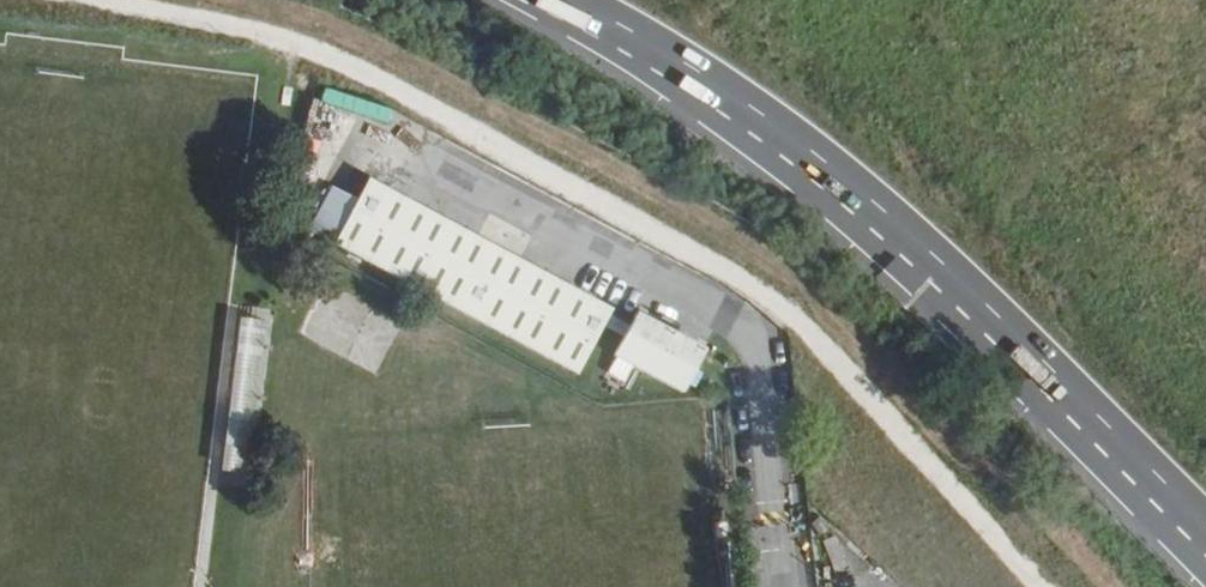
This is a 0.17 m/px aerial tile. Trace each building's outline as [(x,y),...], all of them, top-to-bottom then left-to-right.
[(612,356),(683,393),(707,348),(637,310),(629,325),(609,314),(610,312),(368,178),(357,199),(335,186),(312,228),(576,373),(603,325),(623,335),(612,356)] [(253,473),(274,317),(240,314),(220,468),(253,473)]
